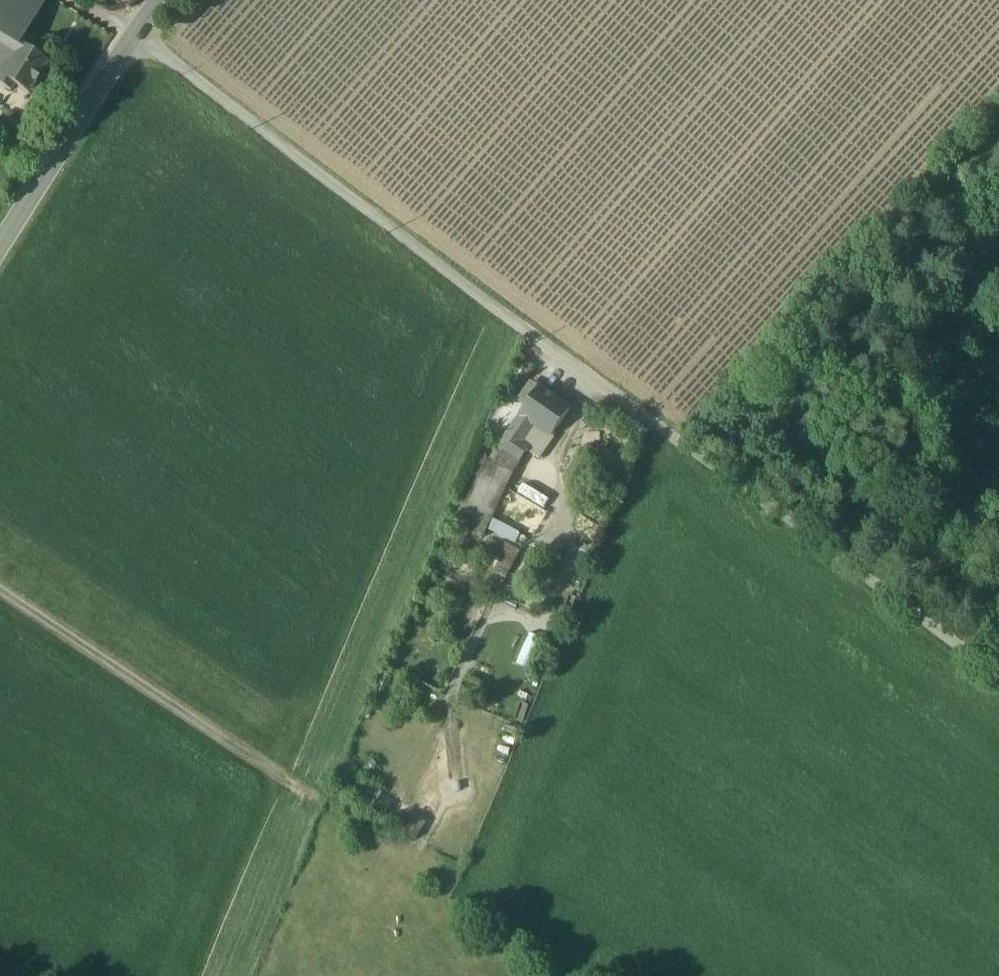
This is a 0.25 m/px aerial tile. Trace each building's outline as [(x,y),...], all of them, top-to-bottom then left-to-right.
[(4,60),(14,44),(17,45),(45,0),(0,0),(0,58),(4,60)] [(14,44),(4,60),(0,66),(0,87),(8,92),(11,86),(25,95),(45,63),(17,45),(14,44)] [(540,390),(501,447),(506,451),(522,461),(531,449),(523,444),(535,426),(551,437),(569,410),(540,390)] [(515,472),(522,461),(506,451),(499,461),(515,472)] [(482,539),(515,472),(499,461),(486,453),(459,527),(482,539)] [(545,506),(549,498),(522,485),(518,494),(545,506)] [(482,568),(507,580),(520,551),(495,539),(482,568)] [(529,662),(538,637),(530,634),(521,659),(529,662)]
